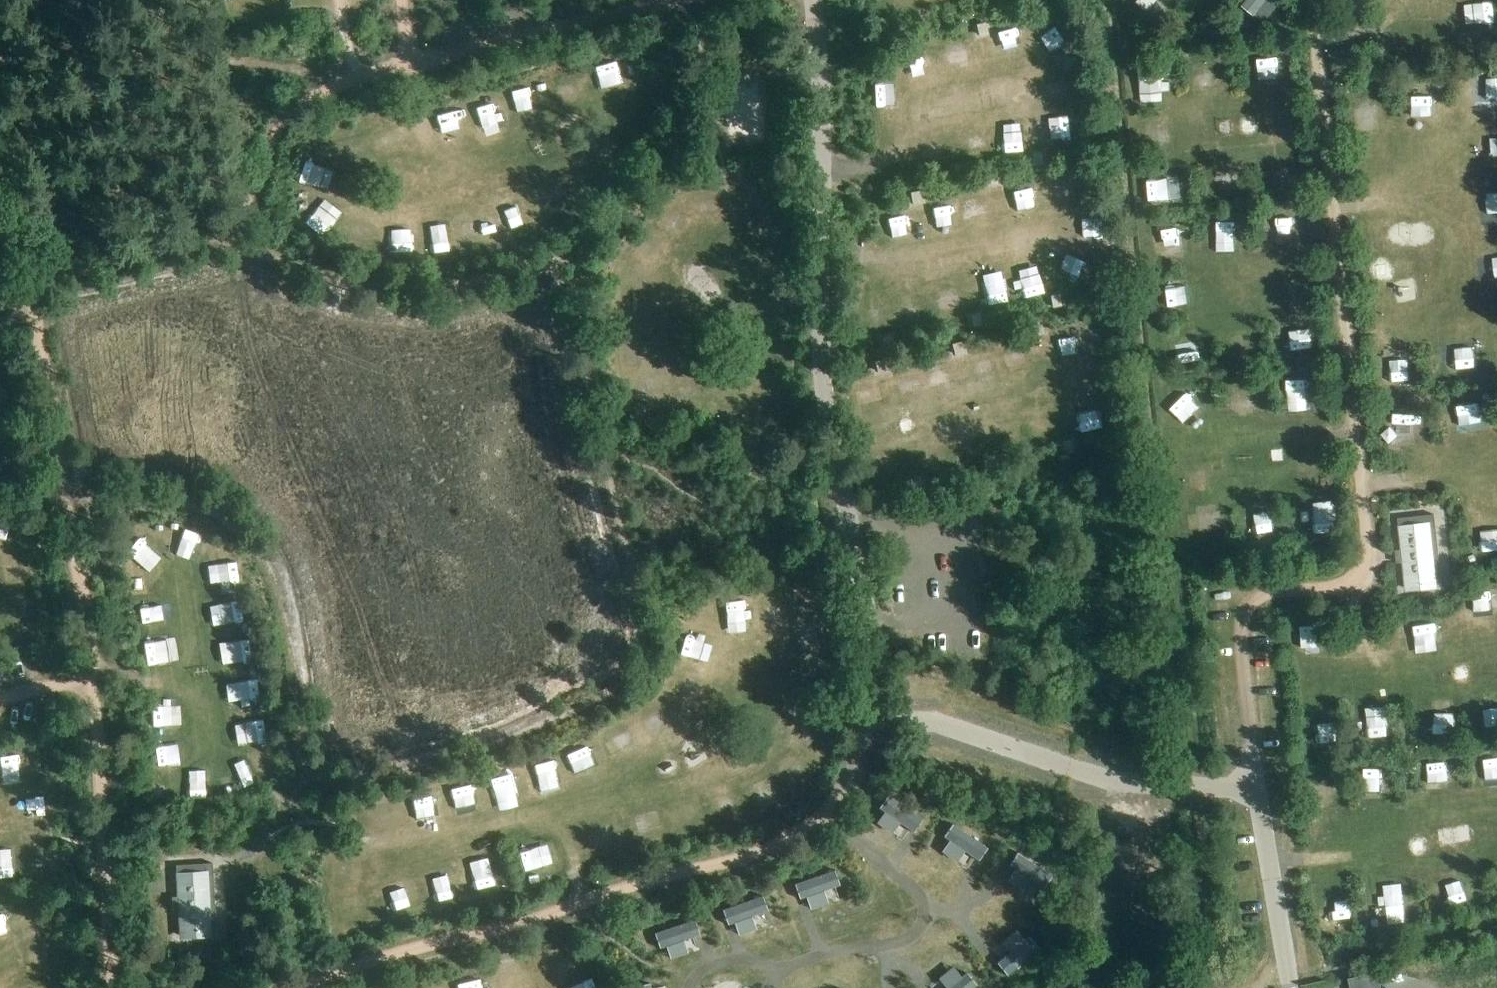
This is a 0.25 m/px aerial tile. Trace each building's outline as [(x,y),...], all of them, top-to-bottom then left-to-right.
[(979,36),(988,34),(986,22),(976,24),(979,36)] [(1066,67),(1079,65),(1077,55),(1065,56),(1066,67)] [(913,204),(922,202),(920,190),(910,192),(913,204)] [(1052,308),(1062,306),(1060,293),(1050,295),(1052,308)] [(1431,516),(1398,519),(1399,528),(1404,586),(1433,584),(1433,581),(1438,581),(1431,516)] [(106,608),(118,607),(116,588),(105,589),(106,608)] [(1373,649),(1394,649),(1393,631),(1373,631),(1373,649)] [(545,757),(547,772),(566,770),(564,754),(545,757)] [(1416,783),(1401,783),(1402,799),(1416,798),(1416,783)] [(177,876),(181,935),(210,933),(206,875),(177,876)] [(416,876),(398,879),(402,901),(420,898),(416,876)] [(1434,888),(1435,910),(1446,910),(1446,887),(1434,888)] [(1348,978),(1350,987),(1375,987),(1372,973),(1348,978)] [(23,978),(0,979),(0,987),(24,987),(23,978)]
